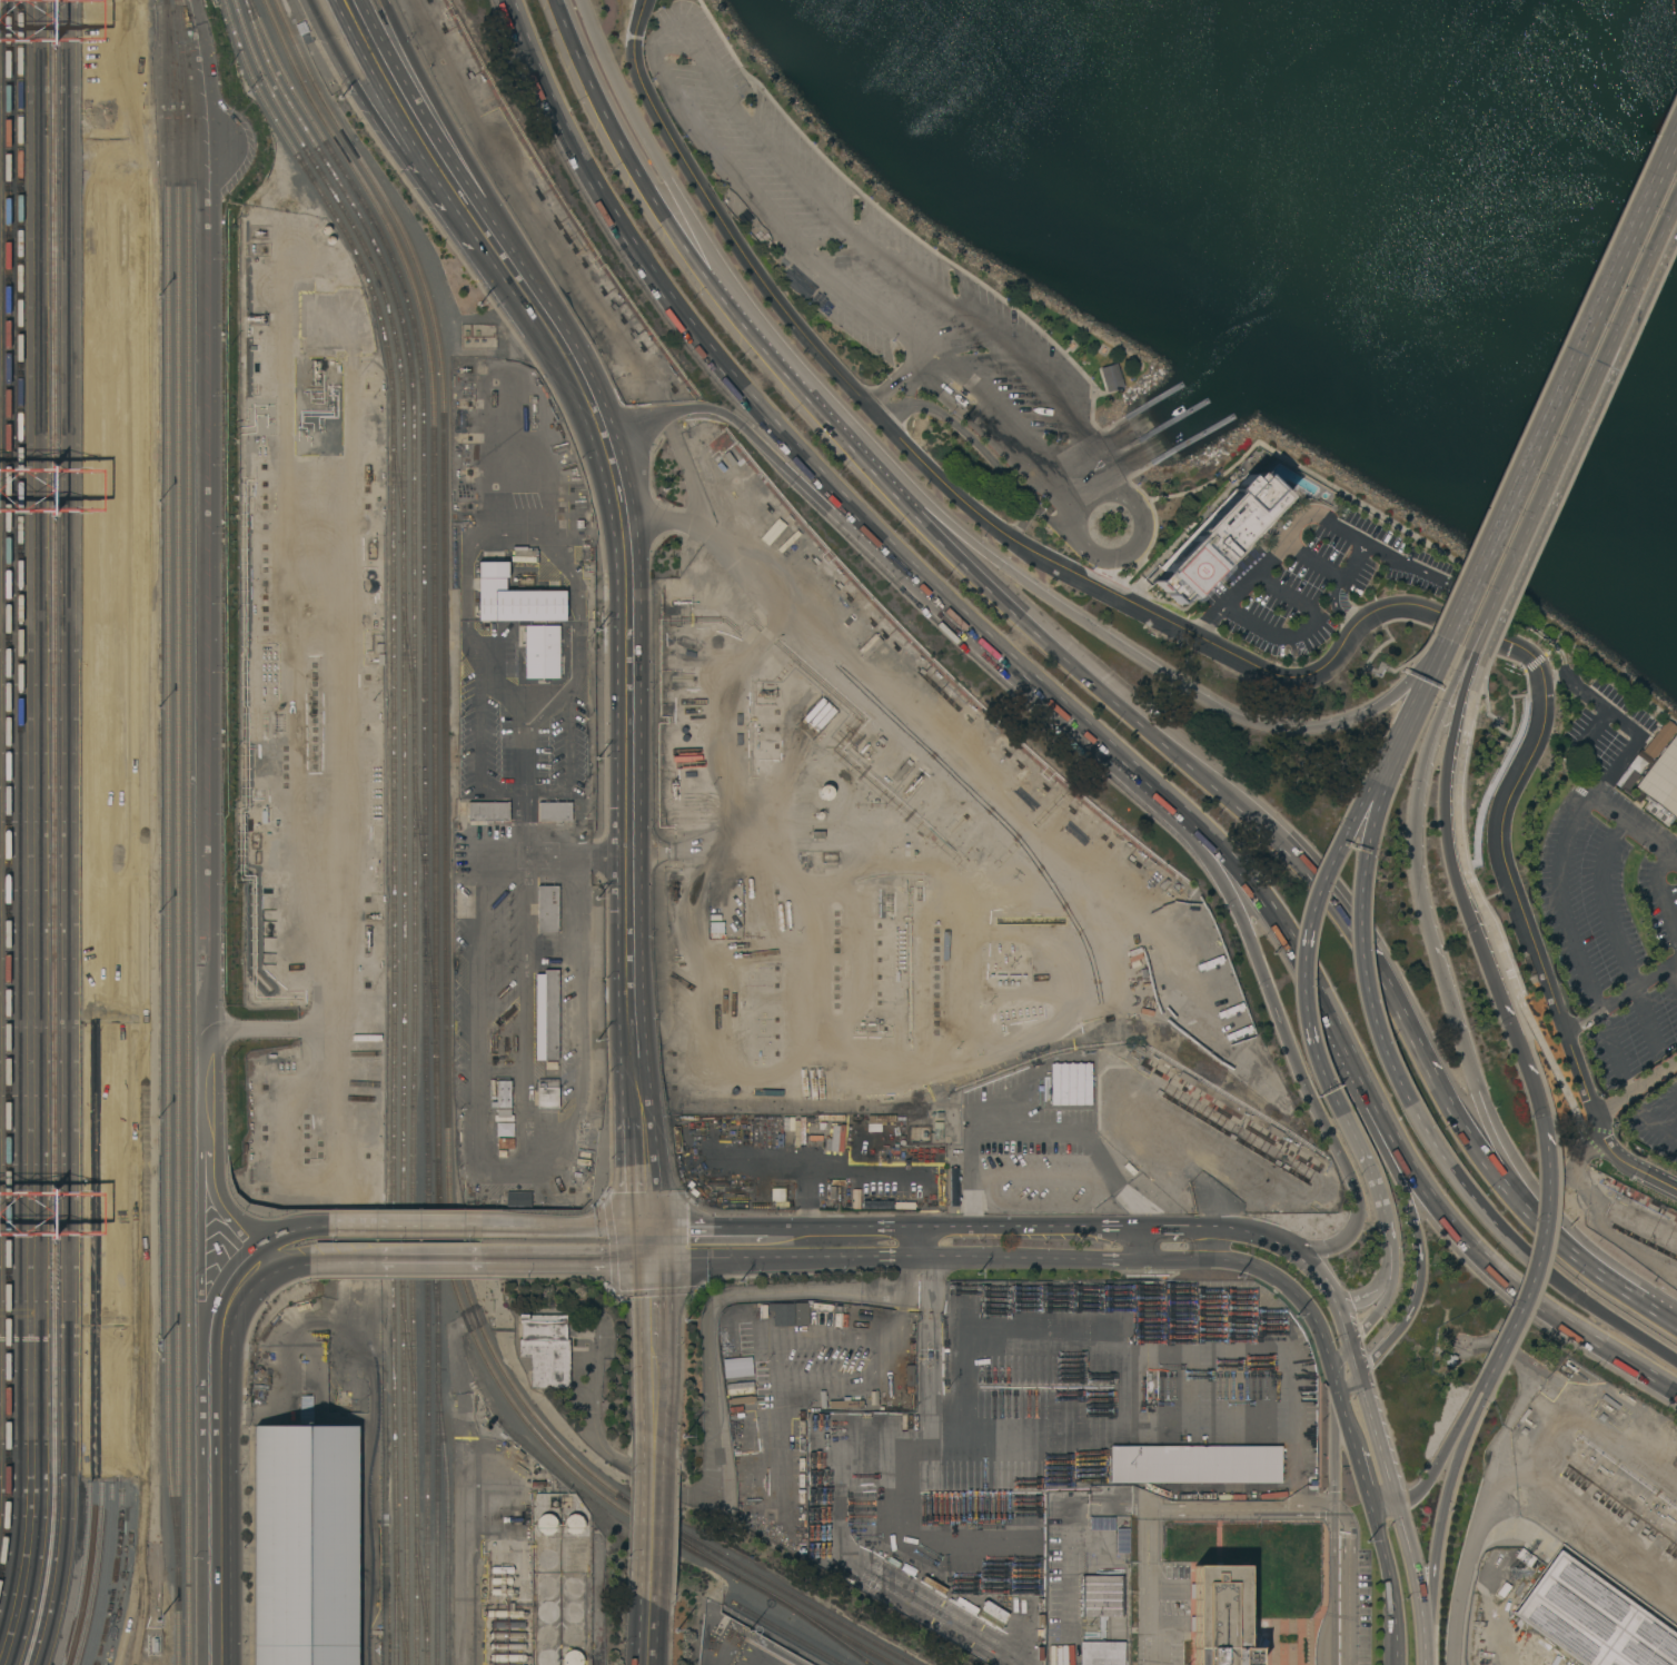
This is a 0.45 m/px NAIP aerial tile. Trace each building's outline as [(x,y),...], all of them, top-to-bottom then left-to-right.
[(1100,368),(1117,363),(1123,386),(1107,392),(1100,368)] [(1263,473),(1287,496),(1264,519),(1239,547),(1220,532),(1215,527),(1211,521),(1238,492),(1233,488),(1249,473),(1251,478),(1256,473),(1261,476),(1263,473)] [(567,621),(478,621),(478,562),(509,562),(509,578),(508,578),(508,591),(567,592),(567,621)] [(526,626),(560,626),(560,677),(526,677),(526,626)] [(1654,761),(1676,730),(1676,728),(1667,720),(1643,752),(1654,761)] [(1676,821),(1676,734),(1636,790),(1676,821)] [(833,796),(831,799),(828,800),(827,800),(824,800),(823,799),(821,797),(820,795),(818,792),(820,790),(821,787),(822,785),(823,785),(826,784),(828,784),(831,785),(832,786),(834,789),(834,792),(834,794),(833,796)] [(572,821),(562,821),(562,824),(556,824),(556,821),(539,821),(539,802),(545,802),(545,801),(549,801),(549,802),(572,802),(572,821)] [(509,802),(509,821),(493,821),(493,824),(487,824),(487,821),(468,821),(468,802),(509,802)] [(538,885),(558,885),(558,932),(538,932),(538,885)] [(709,922),(710,937),(723,937),(723,922),(709,922)] [(558,1060),(536,1059),(537,974),(545,974),(545,970),(558,970),(558,1060)] [(1050,1063),(1090,1063),(1091,1106),(1050,1106),(1050,1063)] [(538,1079),(558,1079),(558,1108),(538,1108),(538,1079)] [(512,1108),(504,1108),(504,1110),(498,1110),(497,1080),(510,1080),(512,1108)] [(933,1122),(942,1122),(942,1139),(934,1139),(933,1122)] [(842,1151),(843,1126),(831,1125),(831,1138),(825,1138),(824,1150),(842,1151)] [(514,1138),(514,1149),(497,1148),(498,1138),(514,1138)] [(533,1191),(533,1206),(507,1206),(507,1191),(533,1191)] [(795,1304),(811,1302),(812,1324),(796,1324),(795,1304)] [(750,1306),(763,1305),(764,1321),(750,1321),(750,1306)] [(780,1306),(793,1305),(793,1322),(781,1322),(780,1306)] [(567,1315),(567,1339),(570,1339),(569,1388),(529,1388),(530,1357),(518,1357),(519,1338),(522,1338),(522,1322),(519,1322),(519,1314),(567,1315)] [(740,1355),(723,1357),(722,1342),(724,1342),(723,1334),(737,1332),(740,1355)] [(725,1377),(724,1360),(751,1357),(753,1374),(725,1377)] [(905,1365),(914,1365),(914,1386),(905,1386),(905,1365)] [(753,1380),(754,1386),(726,1389),(726,1384),(753,1380)] [(358,1426),(358,1664),(255,1664),(255,1426),(358,1426)] [(1110,1482),(1281,1483),(1281,1446),(1110,1445),(1110,1482)] [(556,1529),(555,1530),(554,1533),(553,1533),(550,1534),(549,1535),(547,1535),(545,1535),(544,1534),(542,1534),(540,1533),(539,1530),(538,1529),(537,1527),(537,1526),(536,1524),(537,1523),(537,1520),(538,1518),(539,1517),(540,1516),(542,1515),(544,1514),(545,1514),(547,1514),(549,1514),(550,1514),(553,1515),(554,1516),(555,1517),(556,1518),(557,1520),(557,1523),(558,1524),(557,1526),(557,1527),(556,1529)] [(584,1529),(583,1530),(582,1532),(579,1533),(578,1534),(576,1535),(575,1535),(573,1535),(570,1534),(569,1534),(568,1533),(566,1532),(565,1529),(565,1528),(564,1526),(564,1525),(564,1523),(565,1520),(565,1519),(566,1517),(567,1516),(569,1515),(570,1514),(573,1514),(574,1514),(576,1514),(578,1514),(579,1515),(580,1516),(583,1517),(584,1518),(584,1520),(585,1522),(585,1524),(585,1526),(584,1527),(584,1529)] [(1115,1517),(1115,1529),(1090,1529),(1090,1517),(1115,1517)] [(1130,1553),(1117,1553),(1117,1528),(1130,1528),(1130,1553)] [(1558,1548),(1676,1634),(1676,1664),(1584,1664),(1511,1612),(1558,1548)] [(1267,1659),(1257,1659),(1257,1648),(1244,1648),(1244,1565),(1193,1565),(1193,1664),(1267,1664),(1267,1659)] [(1123,1616),(1082,1616),(1082,1575),(1103,1575),(1123,1576),(1123,1616)] [(1262,1647),(1262,1655),(1266,1655),(1266,1641),(1257,1641),(1257,1630),(1246,1630),(1246,1647),(1262,1647)] [(1124,1642),(1124,1664),(1080,1664),(1080,1642),(1101,1642),(1101,1639),(1104,1639),(1104,1642),(1124,1642)] [(583,1663),(583,1664),(565,1664),(564,1664),(563,1662),(563,1661),(563,1658),(564,1656),(564,1655),(565,1653),(566,1652),(567,1651),(569,1649),(570,1649),(573,1649),(575,1649),(576,1649),(578,1651),(579,1652),(580,1653),(582,1654),(583,1656),(584,1657),(584,1659),(584,1661),(583,1663)]
